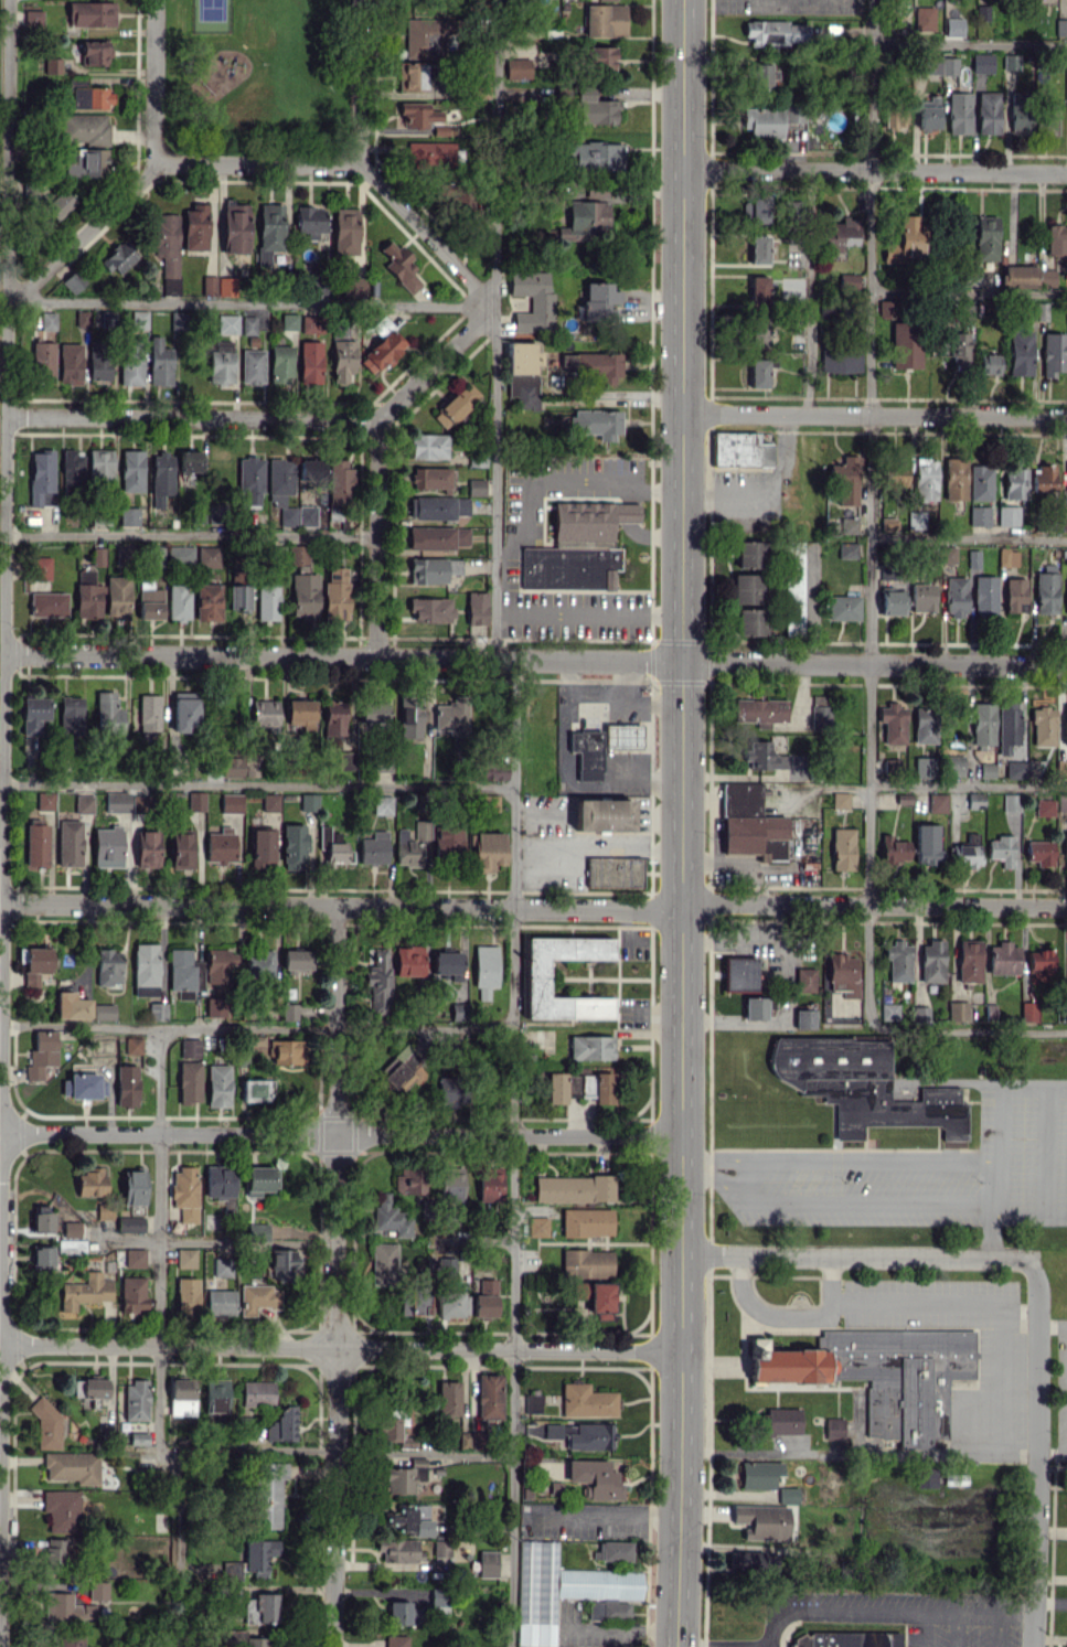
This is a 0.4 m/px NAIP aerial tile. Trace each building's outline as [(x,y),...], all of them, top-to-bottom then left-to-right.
[(114,27),(115,2),(67,1),(67,26),(114,27)] [(625,36),(626,5),(585,4),(585,35),(625,36)] [(934,6),(913,6),(914,32),(934,32),(934,6)] [(43,10),(24,10),(24,27),(43,26),(43,10)] [(944,37),(963,37),(963,17),(944,17),(944,37)] [(443,35),(452,34),(452,18),(405,19),(405,56),(443,56),(443,35)] [(1055,19),(1055,35),(1066,35),(1066,19),(1055,19)] [(805,22),(746,21),(745,44),(805,45),(805,22)] [(847,25),(810,27),(811,39),(848,38),(847,25)] [(107,40),(80,41),(81,66),(108,65),(107,40)] [(614,46),(582,46),(583,69),(614,69),(614,46)] [(993,53),(972,53),(972,73),(993,73),(993,53)] [(1018,69),(1018,54),(1002,54),(1002,69),(1018,69)] [(957,74),(958,56),(920,55),(920,74),(957,74)] [(61,58),(44,58),(44,74),(61,74),(61,58)] [(530,78),(530,58),(506,58),(506,79),(530,78)] [(398,91),(425,91),(424,62),(397,63),(398,91)] [(773,63),(748,63),(749,89),(770,88),(770,79),(773,79),(773,63)] [(71,108),(112,107),(112,87),(70,88),(71,108)] [(614,124),(614,100),(592,99),(592,90),(576,90),(575,123),(614,124)] [(999,134),(999,92),(977,91),(976,133),(999,134)] [(948,134),(970,133),(969,92),(947,92),(948,134)] [(1030,93),(1010,92),(1010,131),(1030,132),(1030,93)] [(918,129),(938,129),(938,96),(929,96),(928,101),(918,100),(918,129)] [(428,102),(401,102),(402,128),(428,127),(428,122),(441,122),(441,110),(428,110),(428,102)] [(1057,133),(1057,105),(1043,104),(1041,133),(1057,133)] [(883,127),(904,127),(905,107),(884,107),(883,127)] [(783,109),(742,108),(742,127),(749,127),(749,136),(782,137),(783,109)] [(107,114),(64,115),(64,146),(108,145),(107,114)] [(433,135),(447,135),(447,125),(433,125),(433,135)] [(406,166),(453,168),(454,142),(407,141),(406,166)] [(623,142),(573,142),(573,168),(623,168),(623,142)] [(106,149),(74,148),(73,161),(65,161),(65,176),(106,176),(106,149)] [(40,207),(53,222),(75,202),(63,187),(40,207)] [(742,189),(743,223),(771,222),(770,189),(742,189)] [(569,227),(557,227),(557,237),(608,237),(608,201),(568,201),(569,227)] [(248,253),(249,202),(223,202),(222,252),(248,253)] [(257,265),(269,265),(269,250),(282,251),(283,204),(258,203),(257,265)] [(325,232),(323,204),(295,205),(296,232),(306,231),(306,239),(317,239),(317,233),(325,232)] [(208,205),(183,205),(183,250),(207,250),(208,205)] [(357,207),(333,208),(334,253),(358,253),(357,207)] [(178,213),(151,214),(152,259),(162,259),(162,292),(179,292),(178,213)] [(920,256),(921,215),(897,215),(897,241),(883,241),(883,262),(903,262),(903,256),(920,256)] [(975,260),(997,260),(997,215),(976,215),(975,260)] [(857,218),(824,219),(825,260),(836,259),(835,254),(841,254),(840,245),(858,245),(857,218)] [(1065,255),(1065,249),(1066,249),(1066,224),(1045,225),(1045,255),(1065,255)] [(750,262),(767,263),(768,236),(751,235),(750,262)] [(383,265),(410,295),(422,284),(411,272),(417,267),(391,238),(379,249),(389,260),(383,265)] [(139,255),(124,239),(101,259),(116,276),(139,255)] [(1035,287),(1036,265),(1002,265),(1002,286),(1035,287)] [(1055,269),(1039,269),(1039,286),(1055,286),(1055,269)] [(548,272),(510,271),(509,295),(530,295),(529,312),(513,312),(513,330),(552,330),(553,292),(548,292),(548,272)] [(840,290),(858,290),(857,273),(839,273),(840,290)] [(216,275),(203,275),(202,296),(216,296),(216,275)] [(748,305),(769,306),(770,276),(749,276),(748,305)] [(235,296),(235,277),(217,277),(218,297),(235,296)] [(344,278),(344,298),(365,298),(365,277),(344,278)] [(617,305),(618,305),(617,290),(610,290),(610,282),(582,283),(583,321),(617,320),(617,305)] [(820,315),(837,316),(838,300),(821,300),(820,315)] [(1047,302),(1037,302),(1036,320),(1047,320),(1047,302)] [(973,305),(956,304),(956,321),(972,321),(973,305)] [(87,310),(76,311),(77,327),(88,326),(87,310)] [(101,327),(115,326),(115,310),(100,310),(101,327)] [(55,330),(55,312),(40,311),(40,330),(55,330)] [(147,311),(130,311),(130,329),(147,329),(147,311)] [(170,330),(188,329),(187,311),(170,312),(170,330)] [(297,313),(281,313),(280,329),(296,329),(297,313)] [(238,315),(217,314),(216,333),(238,334),(238,315)] [(255,335),(256,316),(242,315),(242,335),(255,335)] [(301,332),(322,333),(322,315),(302,315),(301,332)] [(393,328),(383,315),(369,325),(379,338),(393,328)] [(766,346),(767,317),(748,317),(747,345),(766,346)] [(890,368),(919,368),(920,321),(891,320),(890,368)] [(372,375),(384,361),(388,364),(406,344),(389,329),(359,362),(372,375)] [(1032,375),(1031,331),(1007,331),(1008,375),(1032,375)] [(968,368),(968,332),(948,332),(948,355),(953,355),(953,368),(968,368)] [(1065,371),(1065,333),(1041,333),(1042,377),(1054,377),(1054,371),(1065,371)] [(150,384),(171,384),(171,347),(161,348),(161,335),(149,336),(150,384)] [(143,385),(142,338),(119,339),(120,385),(143,385)] [(232,383),(233,340),(214,340),(214,352),(209,352),(208,382),(232,383)] [(354,373),(353,340),(331,341),(332,383),(347,383),(347,373),(354,373)] [(821,373),(861,372),(860,340),(847,340),(847,347),(820,348),(821,373)] [(53,383),(55,342),(33,341),(32,383),(53,383)] [(89,381),(110,381),(109,341),(88,341),(89,381)] [(322,341),(299,341),(299,384),(321,385),(322,341)] [(534,342),(507,342),(507,374),(534,373),(534,365),(540,365),(540,350),(534,350),(534,342)] [(58,383),(81,384),(81,343),(58,343),(58,383)] [(292,345),(270,345),(269,383),(291,383),(292,345)] [(264,349),(241,349),(241,383),(264,383),(264,349)] [(560,353),(560,366),(579,366),(579,376),(595,376),(595,384),(614,384),(614,376),(621,376),(621,353),(560,353)] [(999,374),(999,353),(978,354),(979,374),(999,374)] [(768,359),(750,359),(750,387),(767,387),(768,359)] [(508,395),(517,396),(516,409),(537,409),(538,376),(508,375),(508,395)] [(444,429),(480,396),(467,381),(431,414),(444,429)] [(598,441),(614,441),(614,433),(620,433),(621,410),(570,409),(570,433),(598,433),(598,441)] [(712,466),(772,466),(772,443),(757,443),(757,433),(713,432),(712,466)] [(447,433),(410,433),(410,459),(447,459),(447,433)] [(54,450),(30,449),(29,505),(53,506),(54,450)] [(62,486),(83,486),(82,449),(61,449),(62,486)] [(112,449),(88,449),(89,481),(104,480),(104,487),(113,487),(112,449)] [(120,491),(142,492),(143,450),(121,449),(120,491)] [(200,472),(200,451),(179,451),(178,471),(200,472)] [(172,453),(151,453),(151,508),(163,508),(163,495),(173,495),(172,453)] [(857,505),(858,455),(839,455),(839,465),(829,464),(829,478),(837,479),(836,504),(857,505)] [(238,505),(259,506),(259,493),(262,493),(264,458),(240,457),(238,505)] [(966,458),(944,458),(944,500),(966,499),(966,458)] [(280,505),(279,525),(294,525),(295,508),(284,508),(284,494),(294,494),(294,460),(268,459),(267,505),(280,505)] [(322,481),(323,460),(299,459),(298,480),(322,481)] [(351,459),(329,459),(328,519),(340,520),(340,503),(350,503),(351,459)] [(936,459),(914,459),(914,501),(936,500),(936,459)] [(970,500),(992,500),(993,466),(971,465),(970,500)] [(1055,465),(1033,465),(1032,490),(1055,490),(1055,465)] [(450,467),(410,468),(411,489),(450,489),(450,467)] [(891,493),(905,493),(905,469),(883,468),(882,484),(891,484),(891,493)] [(1004,498),(1026,499),(1027,468),(1004,468),(1004,498)] [(468,495),(485,495),(486,479),(468,478),(468,495)] [(455,520),(455,515),(468,515),(468,497),(409,496),(409,506),(414,506),(414,520),(455,520)] [(520,589),(613,589),(613,570),(619,570),(620,548),(612,548),(612,522),(638,522),(639,503),(554,502),(553,547),(520,547),(520,589)] [(225,523),(225,503),(207,503),(208,523),(225,523)] [(315,505),(297,505),(298,526),(316,526),(315,505)] [(997,525),(1018,526),(1018,506),(997,505),(997,525)] [(990,525),(990,506),(969,506),(970,526),(990,525)] [(139,507),(120,507),(120,525),(139,526),(139,507)] [(925,529),(925,511),(908,511),(908,528),(925,529)] [(895,517),(880,517),(881,530),(895,530),(895,517)] [(469,527),(409,526),(408,549),(456,550),(456,546),(468,546),(469,527)] [(765,542),(737,540),(736,567),(764,568),(765,542)] [(804,542),(787,542),(785,633),(802,633),(804,542)] [(857,558),(857,542),(838,542),(838,558),(857,558)] [(193,562),(194,545),(168,544),(167,561),(193,562)] [(219,546),(198,545),(197,564),(218,565),(219,546)] [(956,546),(939,545),(939,564),(956,564),(956,546)] [(104,565),(104,547),(92,547),(91,565),(104,565)] [(289,547),(289,565),(308,565),(308,547),(289,547)] [(1017,566),(1017,548),(998,548),(998,566),(1017,566)] [(979,549),(968,550),(968,567),(979,567),(979,549)] [(50,579),(51,557),(32,556),(31,579),(50,579)] [(410,583),(446,584),(447,573),(460,574),(461,558),(410,557),(410,583)] [(880,579),(896,579),(896,565),(880,564),(880,579)] [(1057,613),(1057,565),(1043,565),(1043,572),(1036,572),(1036,613),(1057,613)] [(323,581),(323,619),(339,619),(339,606),(346,606),(347,567),(327,566),(327,581),(323,581)] [(75,618),(101,618),(101,585),(93,584),(93,570),(76,570),(75,618)] [(290,616),(299,616),(299,620),(316,621),(317,573),(291,573),(290,616)] [(761,603),(761,574),(733,573),(733,603),(761,603)] [(997,576),(974,575),(973,614),(996,614),(997,576)] [(105,616),(129,616),(130,576),(106,576),(105,616)] [(966,577),(946,577),(946,617),(965,617),(966,577)] [(1025,578),(1004,578),(1005,612),(1026,612),(1025,578)] [(139,619),(163,619),(162,588),(152,588),(152,580),(138,580),(139,619)] [(257,620),(278,619),(278,583),(256,583),(257,620)] [(935,583),(911,583),(910,611),(934,612),(935,583)] [(189,584),(169,584),(168,620),(188,620),(189,584)] [(220,584),(195,584),(196,621),(221,620),(220,584)] [(228,585),(228,609),(249,608),(249,585),(228,585)] [(905,590),(879,590),(879,614),(904,614),(905,590)] [(466,625),(486,625),(487,591),(467,591),(466,625)] [(67,593),(30,592),(30,616),(66,616),(67,593)] [(828,620),(859,620),(860,595),(829,595),(828,620)] [(452,598),(408,598),(408,611),(413,611),(413,621),(452,622),(452,598)] [(737,636),(765,635),(765,608),(736,609),(737,636)] [(123,707),(115,707),(116,691),(96,691),(95,735),(122,736),(123,707)] [(198,692),(172,691),(172,730),(197,730),(198,692)] [(160,695),(139,694),(137,730),(159,731),(160,695)] [(828,696),(812,695),(811,726),(827,727),(828,696)] [(60,733),(83,732),(82,696),(58,697),(60,733)] [(434,703),(434,730),(448,730),(448,735),(466,735),(467,696),(452,696),(452,704),(434,703)] [(48,697),(21,697),(21,735),(39,735),(39,719),(48,719),(48,697)] [(397,737),(421,738),(422,698),(398,697),(397,737)] [(285,727),(313,728),(313,699),(286,699),(285,727)] [(250,725),(262,726),(261,733),(277,733),(278,700),(251,700),(250,725)] [(323,735),(344,735),(344,700),(324,700),(323,735)] [(359,702),(360,724),(387,723),(386,701),(359,702)] [(998,754),(1010,755),(1010,744),(1019,744),(1019,702),(999,702),(998,754)] [(883,743),(905,744),(906,705),(878,704),(878,720),(884,721),(883,743)] [(971,746),(993,747),(994,704),(972,704),(971,746)] [(913,743),(935,743),(936,708),(914,707),(913,743)] [(1055,707),(1032,707),(1031,746),(1054,746),(1055,707)] [(641,723),(604,725),(605,747),(642,746),(641,723)] [(577,780),(601,780),(602,731),(569,730),(568,751),(577,751),(577,780)] [(770,740),(745,741),(745,769),(790,768),(790,753),(770,754),(770,740)] [(355,770),(355,752),(338,751),(338,770),(355,770)] [(221,777),(242,777),(242,757),(221,757),(221,777)] [(934,757),(914,757),(914,778),(934,778),(934,757)] [(884,759),(884,774),(899,773),(899,758),(884,759)] [(1026,761),(1005,761),(1005,779),(1025,779),(1026,761)] [(949,775),(962,776),(963,762),(949,762),(949,775)] [(994,764),(979,763),(979,777),(994,777),(994,764)] [(506,770),(479,771),(479,780),(506,780),(506,770)] [(762,812),(761,782),(722,782),(722,813),(762,812)] [(205,811),(206,791),(188,791),(187,810),(205,811)] [(37,792),(37,810),(53,811),(54,792),(37,792)] [(129,812),(129,792),(105,792),(105,812),(129,812)] [(848,792),(832,792),(832,809),(849,809),(848,792)] [(982,808),(983,793),(968,792),(968,808),(982,808)] [(241,793),(221,793),(221,812),(241,813),(241,793)] [(278,811),(278,793),(262,794),(262,811),(278,811)] [(300,793),(300,811),(318,810),(317,793),(300,793)] [(928,812),(947,812),(946,793),(928,793),(928,812)] [(153,812),(152,794),(132,795),(132,812),(153,812)] [(1019,794),(1003,794),(1003,811),(1019,811),(1019,794)] [(1056,794),(1057,812),(1066,811),(1066,794),(1056,794)] [(75,813),(93,813),(93,795),(75,795),(75,813)] [(392,795),(373,795),(373,813),(391,814),(392,795)] [(1054,798),(1036,799),(1036,816),(1054,816),(1054,798)] [(575,799),(574,830),(631,831),(631,800),(575,799)] [(757,853),(757,860),(786,860),(786,816),(722,816),(722,853),(757,853)] [(57,866),(81,866),(82,820),(57,820),(57,866)] [(396,828),(395,865),(421,866),(422,839),(428,839),(429,821),(414,820),(413,840),(406,840),(407,828),(396,828)] [(47,866),(49,824),(26,824),(25,865),(47,866)] [(306,824),(282,824),(282,869),(305,869),(306,824)] [(914,862),(940,863),(940,849),(936,849),(937,824),(915,824),(914,862)] [(319,848),(325,848),(326,863),(346,862),(345,842),(329,842),(329,825),(319,825),(319,848)] [(205,832),(206,862),(215,862),(215,864),(234,863),(234,826),(219,826),(220,832),(205,832)] [(93,867),(122,867),(121,827),(93,827),(93,867)] [(434,857),(460,858),(461,829),(435,828),(434,857)] [(854,869),(853,828),(831,828),(832,870),(854,869)] [(250,868),(272,868),(273,829),(250,829),(250,868)] [(387,863),(387,830),(371,830),(371,838),(358,838),(359,864),(387,863)] [(136,866),(158,866),(159,831),(137,831),(136,866)] [(193,833),(171,832),(170,868),(192,869),(193,833)] [(493,872),(493,864),(503,864),(504,833),(471,832),(470,871),(493,872)] [(897,840),(897,835),(881,834),(880,861),(909,862),(909,840),(897,840)] [(1013,835),(996,835),(996,840),(988,840),(988,857),(1001,857),(1001,868),(1013,868),(1013,835)] [(1053,865),(1053,840),(1026,841),(1026,860),(1037,860),(1037,865),(1053,865)] [(979,845),(950,845),(949,866),(978,866),(979,845)] [(642,857),(586,857),(585,886),(642,887),(642,857)] [(611,938),(525,937),(524,1017),(611,1018),(611,997),(546,996),(546,959),(611,959),(611,938)] [(980,982),(981,940),(958,939),(957,982),(980,982)] [(987,973),(1019,974),(1019,946),(1010,946),(1010,940),(997,940),(997,945),(988,945),(987,973)] [(944,941),(920,941),(920,981),(943,981),(944,941)] [(910,981),(911,943),(884,942),(883,958),(889,958),(888,981),(910,981)] [(134,996),(158,995),(157,943),(133,944),(134,996)] [(395,945),(395,975),(423,976),(423,946),(395,945)] [(497,945),(474,945),(474,987),(477,987),(478,999),(489,999),(489,987),(497,987),(497,945)] [(50,973),(50,948),(18,947),(18,962),(24,962),(24,988),(39,988),(39,972),(50,973)] [(203,990),(203,961),(191,961),(191,948),(169,948),(169,990),(178,990),(177,999),(193,999),(193,990),(203,990)] [(272,979),(274,949),(247,948),(246,977),(272,979)] [(370,983),(371,1014),(390,1014),(388,948),(373,949),(373,965),(365,965),(365,983),(370,983)] [(96,984),(120,984),(121,950),(97,949),(96,984)] [(205,950),(206,988),(229,987),(228,965),(236,964),(236,949),(205,950)] [(310,950),(282,949),(282,974),(300,974),(300,969),(309,969),(310,950)] [(1026,950),(1027,969),(1033,968),(1033,983),(1051,982),(1050,949),(1026,950)] [(461,951),(432,951),(432,974),(451,974),(450,980),(460,980),(461,951)] [(826,990),(841,990),(841,998),(856,998),(857,955),(827,954),(826,990)] [(756,958),(723,957),(722,990),(755,991),(756,958)] [(814,968),(795,968),(795,992),(814,992),(814,968)] [(90,999),(74,999),(75,991),(56,991),(56,1018),(90,1018),(90,999)] [(224,1017),(224,997),(206,997),(206,1017),(224,1017)] [(743,1019),(765,1019),(766,997),(744,997),(743,1019)] [(948,1021),(968,1021),(968,1001),(948,1001),(948,1021)] [(1020,1001),(1020,1022),(1037,1023),(1037,1001),(1020,1001)] [(166,1002),(149,1002),(149,1020),(167,1019),(166,1002)] [(114,1003),(95,1003),(94,1019),(114,1019),(114,1003)] [(297,1020),(297,1003),(282,1003),(281,1020),(297,1020)] [(898,1003),(880,1003),(880,1019),(898,1019),(898,1003)] [(985,1019),(994,1019),(994,1003),(985,1003),(985,1019)] [(929,1021),(930,1006),(913,1006),(913,1021),(929,1021)] [(814,1009),(795,1009),(794,1028),(814,1028),(814,1009)] [(43,1080),(43,1065),(57,1065),(56,1030),(34,1030),(34,1050),(27,1050),(28,1080),(43,1080)] [(265,1036),(250,1035),(250,1054),(265,1054),(265,1036)] [(612,1059),(613,1035),(570,1035),(569,1058),(612,1059)] [(142,1037),(125,1037),(125,1054),(142,1054),(142,1037)] [(201,1039),(181,1038),(180,1057),(200,1057),(201,1039)] [(889,1038),(770,1038),(770,1083),(799,1083),(799,1095),(822,1095),(822,1103),(835,1103),(834,1139),(862,1140),(862,1125),(941,1126),(941,1140),(966,1140),(966,1102),(959,1102),(959,1087),(918,1087),(918,1101),(889,1101),(889,1038)] [(303,1040),(268,1039),(268,1063),(303,1064),(303,1040)] [(113,1046),(93,1045),(93,1063),(113,1064),(113,1046)] [(377,1072),(395,1091),(416,1072),(412,1069),(421,1061),(406,1045),(377,1072)] [(200,1061),(178,1061),(179,1103),(201,1103),(200,1061)] [(208,1107),(230,1106),(229,1064),(207,1065),(208,1107)] [(138,1105),(137,1065),(116,1065),(117,1106),(138,1105)] [(566,1072),(547,1072),(547,1103),(566,1103),(566,1072)] [(614,1073),(571,1073),(570,1095),(595,1095),(595,1104),(613,1104),(614,1073)] [(99,1074),(61,1074),(62,1097),(106,1096),(106,1082),(99,1082),(99,1074)] [(465,1105),(466,1077),(438,1077),(437,1105),(465,1105)] [(266,1079),(242,1079),(242,1101),(267,1101),(266,1079)] [(235,1196),(234,1165),(205,1166),(206,1197),(235,1196)] [(104,1166),(87,1167),(87,1174),(76,1174),(77,1195),(105,1195),(104,1166)] [(197,1222),(197,1166),(173,1166),(172,1207),(180,1207),(180,1222),(197,1222)] [(245,1167),(246,1196),(259,1196),(259,1189),(278,1189),(277,1166),(245,1167)] [(462,1166),(439,1167),(440,1201),(463,1200),(462,1166)] [(501,1200),(501,1166),(478,1167),(478,1201),(501,1200)] [(395,1193),(413,1194),(414,1168),(395,1167),(395,1193)] [(423,1169),(414,1170),(415,1193),(424,1193),(423,1169)] [(146,1170),(122,1170),(122,1204),(145,1205),(146,1170)] [(534,1175),(534,1201),(612,1202),(613,1176),(534,1175)] [(411,1237),(411,1217),(404,1217),(404,1207),(389,1207),(389,1192),(378,1192),(378,1205),(372,1205),(372,1229),(394,1229),(394,1237),(411,1237)] [(112,1219),(112,1201),(96,1202),(97,1219),(112,1219)] [(50,1205),(33,1206),(33,1232),(51,1232),(50,1205)] [(612,1208),(562,1208),(562,1235),(612,1236),(612,1208)] [(117,1231),(144,1232),(145,1216),(117,1215),(117,1231)] [(528,1236),(548,1236),(547,1216),(527,1217),(528,1236)] [(80,1237),(80,1221),(64,1221),(63,1237),(80,1237)] [(269,1239),(269,1223),(248,1224),(249,1239),(269,1239)] [(85,1240),(58,1239),(58,1253),(85,1253),(85,1240)] [(372,1284),(397,1283),(396,1243),(371,1243),(372,1284)] [(53,1246),(31,1246),(32,1270),(53,1270),(53,1246)] [(144,1267),(144,1248),(125,1248),(125,1267),(144,1267)] [(196,1248),(177,1248),(176,1267),(195,1267),(196,1248)] [(291,1280),(291,1269),(296,1269),(295,1248),(270,1249),(271,1281),(291,1280)] [(612,1250),(561,1249),(561,1276),(611,1276),(612,1250)] [(213,1275),(231,1276),(232,1258),(214,1257),(213,1275)] [(76,1301),(111,1301),(111,1278),(101,1278),(101,1270),(85,1270),(85,1283),(60,1283),(61,1313),(76,1313),(76,1301)] [(120,1311),(145,1312),(145,1276),(121,1276),(120,1311)] [(198,1277),(176,1278),(177,1313),(199,1312),(198,1277)] [(496,1279),(473,1279),(473,1317),(496,1317),(496,1279)] [(589,1312),(612,1312),(613,1282),(569,1281),(569,1299),(589,1299),(589,1312)] [(400,1315),(426,1314),(425,1284),(409,1284),(409,1292),(400,1292),(400,1315)] [(240,1316),(256,1316),(256,1308),(280,1308),(280,1286),(240,1285),(240,1316)] [(235,1289),(206,1289),(206,1314),(234,1314),(235,1289)] [(466,1316),(466,1292),(437,1291),(436,1315),(466,1316)] [(866,1380),(866,1439),(897,1439),(897,1448),(929,1448),(929,1440),(947,1440),(947,1378),(974,1378),(974,1330),(816,1330),(816,1349),(765,1349),(765,1338),(750,1338),(750,1381),(866,1380)] [(502,1374),(477,1374),(478,1418),(502,1417),(502,1374)] [(73,1396),(83,1396),(83,1407),(98,1408),(98,1398),(106,1398),(107,1379),(73,1378),(73,1396)] [(227,1378),(206,1378),(206,1411),(227,1411),(227,1378)] [(194,1379),(170,1379),(169,1415),(193,1415),(194,1379)] [(125,1420),(148,1419),(147,1381),(124,1381),(125,1420)] [(242,1381),(274,1382),(273,1404),(242,1404),(242,1381)] [(459,1381),(438,1381),(438,1416),(460,1415),(459,1381)] [(589,1383),(562,1383),(562,1415),(616,1416),(616,1391),(589,1391),(589,1383)] [(542,1394),(525,1394),(524,1413),(541,1413),(542,1394)] [(35,1448),(61,1448),(61,1412),(52,1412),(52,1400),(36,1400),(35,1448)] [(296,1440),(295,1405),(278,1405),(278,1422),(263,1422),(263,1440),(296,1440)] [(799,1407),(762,1408),(763,1435),(800,1434),(799,1407)] [(406,1410),(386,1411),(387,1423),(380,1423),(380,1441),(399,1441),(399,1449),(415,1448),(415,1437),(402,1437),(402,1424),(406,1424),(406,1410)] [(843,1417),(824,1417),(824,1440),(843,1440),(843,1417)] [(566,1449),(613,1449),(613,1423),(537,1423),(537,1437),(567,1437),(566,1449)] [(458,1432),(459,1448),(482,1447),(481,1431),(458,1432)] [(147,1444),(148,1433),(129,1432),(129,1444),(147,1444)] [(99,1453),(45,1452),(44,1479),(76,1479),(76,1484),(98,1485),(99,1453)] [(588,1499),(622,1499),(622,1482),(616,1482),(616,1460),(567,1459),(567,1481),(588,1482),(588,1499)] [(782,1462),(739,1462),(738,1487),(774,1488),(774,1476),(781,1476),(782,1462)] [(288,1463),(256,1463),(256,1477),(280,1477),(287,1477),(288,1463)] [(386,1466),(413,1467),(412,1495),(385,1494),(386,1466)] [(936,1486),(935,1468),(914,1468),(915,1487),(936,1486)] [(256,1477),(256,1528),(278,1528),(280,1477),(256,1477)] [(797,1503),(797,1487),(778,1487),(778,1503),(797,1503)] [(80,1532),(79,1490),(43,1490),(43,1533),(80,1532)] [(430,1504),(400,1505),(400,1535),(430,1534),(430,1504)] [(742,1538),(787,1539),(788,1505),(732,1505),(731,1524),(742,1524),(742,1538)] [(44,1569),(63,1568),(61,1538),(42,1538),(44,1569)] [(417,1539),(376,1538),(376,1550),(382,1550),(382,1560),(422,1562),(423,1551),(416,1550),(417,1539)] [(223,1560),(222,1580),(241,1581),(242,1571),(254,1571),(253,1577),(266,1577),(267,1553),(278,1554),(278,1540),(246,1539),(246,1561),(223,1560)] [(450,1540),(433,1540),(433,1556),(450,1556),(450,1540)] [(516,1645),(554,1646),(555,1597),(600,1598),(600,1601),(588,1601),(587,1620),(628,1620),(629,1600),(640,1600),(641,1571),(556,1569),(557,1541),(519,1540),(516,1645)] [(592,1560),(630,1561),(631,1542),(599,1540),(599,1550),(592,1550),(592,1560)] [(728,1550),(728,1569),(774,1570),(774,1551),(728,1550)] [(497,1577),(497,1551),(478,1551),(478,1576),(497,1577)] [(107,1600),(107,1581),(89,1581),(89,1600),(107,1600)] [(71,1592),(44,1592),(44,1622),(94,1621),(94,1604),(71,1604),(71,1592)] [(277,1593),(253,1593),(253,1598),(244,1598),(243,1622),(276,1623),(277,1593)] [(388,1624),(420,1624),(420,1607),(410,1607),(410,1601),(388,1601),(388,1624)] [(83,1633),(55,1632),(55,1646),(83,1646),(83,1633)] [(899,1632),(791,1632),(791,1646),(899,1646),(899,1632)] [(409,1635),(385,1635),(385,1646),(409,1646),(409,1635)] [(246,1637),(246,1646),(269,1646),(269,1637),(246,1637)]
